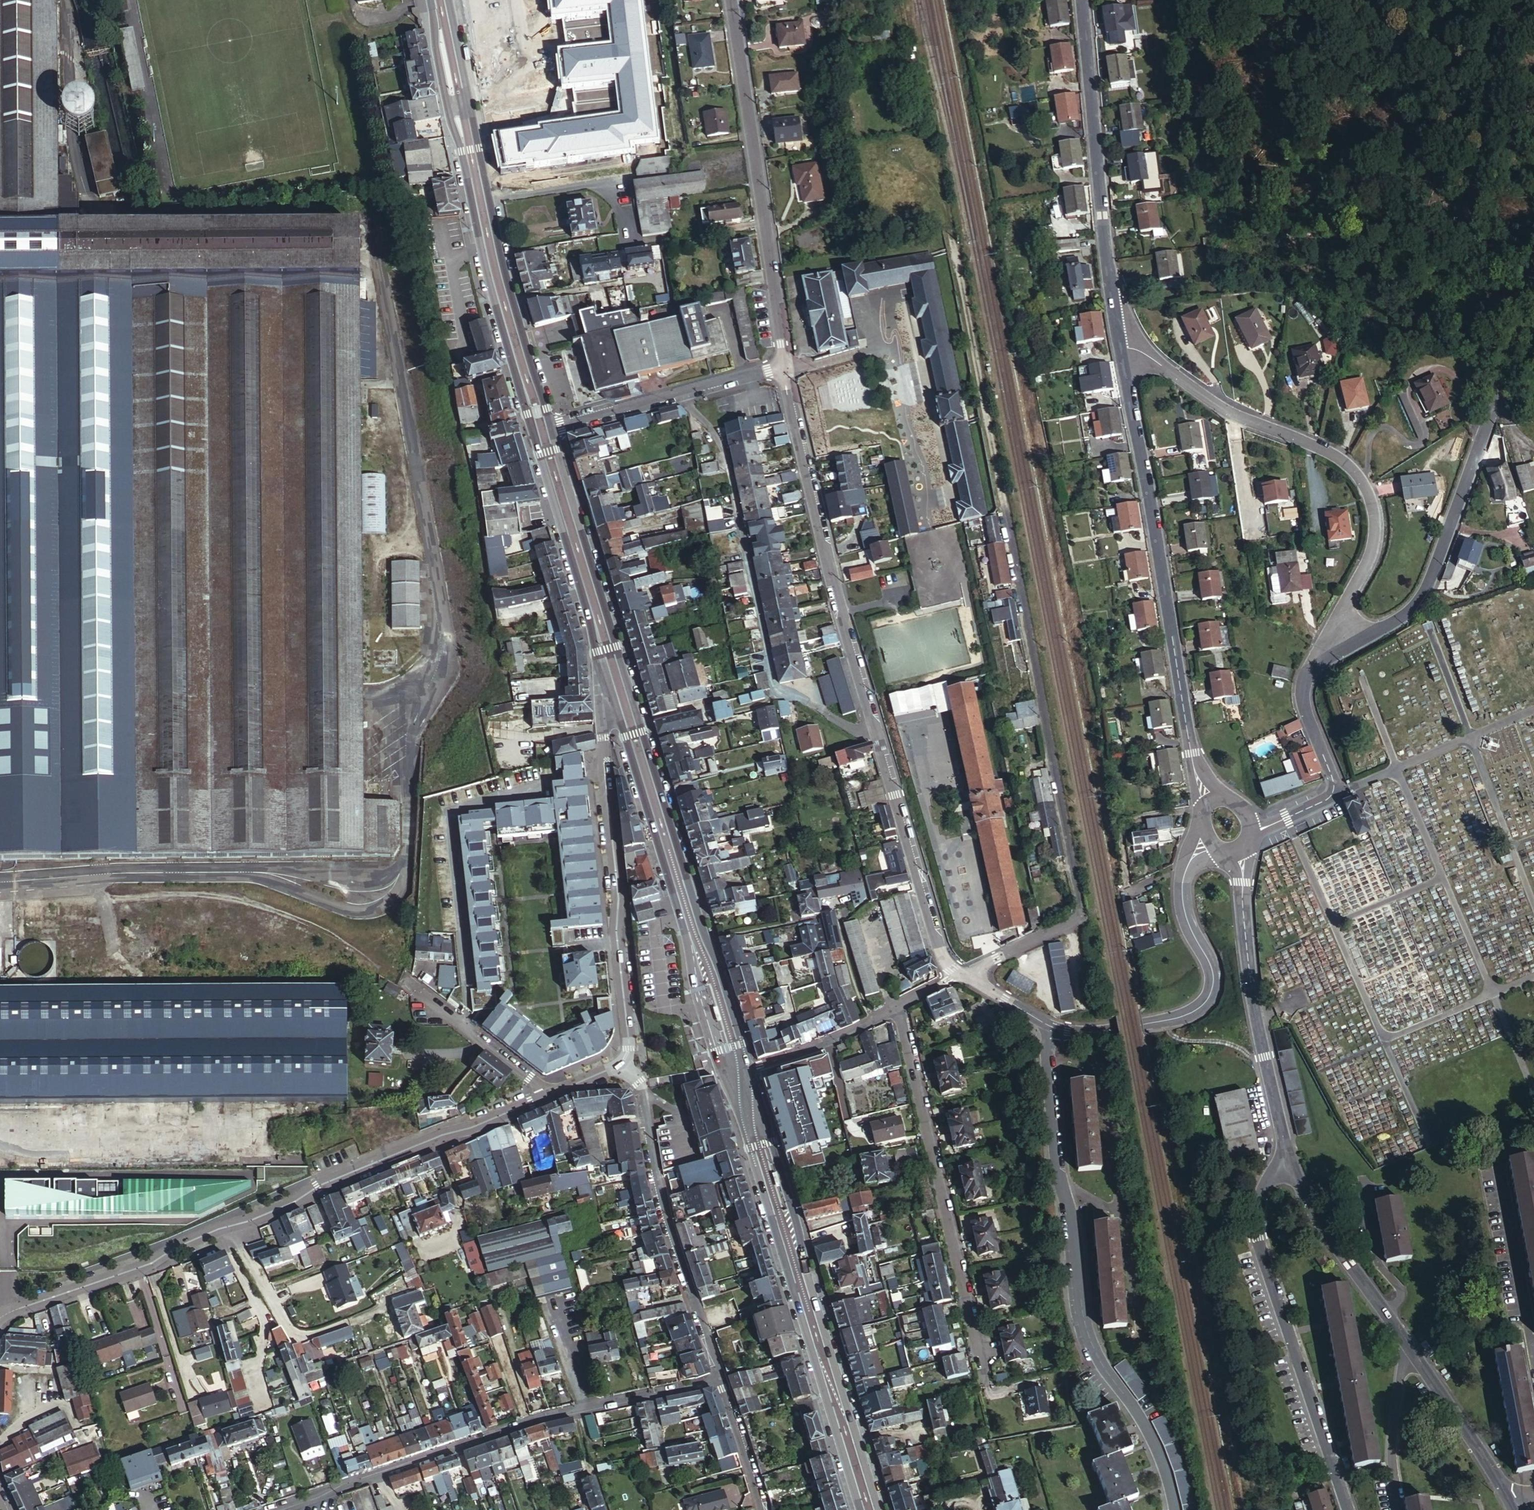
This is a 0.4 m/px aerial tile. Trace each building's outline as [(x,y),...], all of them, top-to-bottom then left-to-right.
[(364,732),(363,693),(363,671),(362,527),(362,504),(362,469),(360,230),(79,231),(58,231),(58,183),(57,7),(54,0),(0,0),(0,858),(26,858),(221,855),(365,853),(364,799),(364,732)] [(502,175),(568,165),(568,164),(569,164),(569,165),(586,162),(586,160),(604,157),(604,159),(633,155),(632,148),(658,144),(657,136),(660,135),(658,115),(654,116),(649,76),(653,75),(650,51),(646,51),(640,5),(644,5),(643,0),(552,0),(555,23),(566,21),(571,53),(560,54),(563,74),(566,93),(577,91),(579,107),(577,107),(580,124),(556,128),(556,131),(523,136),(522,133),(496,137),(502,175)] [(1052,28),(1071,24),(1067,0),(1047,0),(1052,28)] [(1123,5),(1104,8),(1109,36),(1122,33),(1136,30),(1137,30),(1135,17),(1125,18),(1123,5)] [(423,28),(421,21),(402,26),(404,38),(407,37),(424,34),(423,28)] [(806,45),(803,25),(776,30),(780,50),(806,45)] [(1137,37),(1136,30),(1122,33),(1123,39),(1137,37)] [(144,90),(132,33),(122,35),(134,92),(144,90)] [(412,65),(429,62),(424,34),(407,37),(410,51),(405,52),(405,56),(410,55),(412,65)] [(688,45),(687,36),(677,37),(678,46),(688,45)] [(713,65),(709,38),(690,41),(694,68),(713,65)] [(1074,71),(1069,43),(1051,46),(1056,75),(1074,71)] [(1129,62),(1127,54),(1108,58),(1113,86),(1132,83),(1132,81),(1139,79),(1135,61),(1129,62)] [(411,90),(434,85),(429,62),(412,65),(406,66),(411,90)] [(801,87),(798,70),(770,76),(773,92),(801,87)] [(521,128),(522,133),(523,136),(556,131),(556,128),(580,124),(577,107),(579,107),(577,91),(566,93),(563,74),(552,119),(540,121),(541,125),(521,128)] [(437,99),(434,85),(411,90),(414,103),(437,99)] [(1078,120),(1073,93),(1055,96),(1058,117),(1059,124),(1078,120)] [(441,120),(437,99),(414,103),(389,108),(387,109),(387,112),(391,130),(396,129),(413,125),(441,120)] [(387,109),(389,108),(388,100),(380,102),(382,110),(387,109)] [(1140,103),(1121,107),(1125,131),(1139,129),(1144,128),(1140,103)] [(731,133),(727,107),(708,109),(712,135),(731,133)] [(1022,117),(1020,107),(1009,108),(1012,119),(1022,117)] [(803,141),(799,121),(773,126),(777,146),(803,141)] [(413,125),(396,129),(399,146),(417,143),(413,125)] [(1125,131),(1122,132),(1124,147),(1142,144),(1139,129),(1125,131)] [(120,194),(106,135),(86,139),(100,198),(120,194)] [(1084,167),(1079,139),(1060,142),(1065,170),(1084,167)] [(406,179),(408,186),(432,184),(433,184),(428,140),(417,143),(399,146),(390,148),(396,181),(406,179)] [(1151,180),(1146,153),(1127,157),(1132,183),(1151,180)] [(643,161),(638,169),(641,185),(673,180),(670,157),(643,161)] [(822,200),(815,165),(791,169),(794,181),(799,180),(804,203),(822,200)] [(439,184),(454,183),(452,174),(438,176),(439,184)] [(669,198),(708,191),(705,174),(673,180),(641,185),(636,186),(645,236),(674,231),(669,198)] [(58,231),(79,231),(79,199),(72,199),(72,182),(58,183),(58,231)] [(434,195),(456,194),(454,183),(439,184),(433,184),(432,184),(434,195)] [(1088,214),(1083,185),(1065,189),(1070,220),(1079,219),(1078,215),(1088,214)] [(408,186),(398,187),(398,195),(398,196),(409,194),(408,186)] [(439,217),(461,214),(456,194),(434,195),(439,217)] [(1161,229),(1156,202),(1137,205),(1142,232),(1155,230),(1159,229),(1161,229)] [(599,232),(593,203),(569,207),(575,237),(599,232)] [(408,210),(412,215),(420,209),(417,205),(408,210)] [(741,219),(738,205),(701,212),(703,226),(741,219)] [(764,283),(762,270),(754,272),(750,241),(730,244),(737,289),(741,288),(764,283)] [(1082,250),(1080,241),(1049,246),(1051,255),(1082,250)] [(560,261),(557,246),(550,247),(553,262),(560,261)] [(659,246),(618,253),(620,263),(627,262),(628,271),(654,267),(653,261),(662,260),(659,246)] [(1184,276),(1179,249),(1160,252),(1165,279),(1184,276)] [(621,270),(620,263),(618,253),(581,260),(584,279),(585,280),(595,279),(594,276),(611,273),(611,271),(621,270)] [(545,254),(516,260),(519,272),(548,266),(545,254)] [(963,521),(988,514),(935,268),(913,272),(910,257),(862,268),(862,265),(844,270),(842,270),(849,299),(851,299),(869,294),(868,290),(912,280),(916,300),(913,301),(917,320),(922,319),(927,343),(923,345),(926,361),(931,360),(939,400),(935,401),(941,429),(946,428),(954,468),(949,469),(953,486),(958,485),(962,504),(957,505),(961,522),(963,521)] [(1094,288),(1089,265),(1080,267),(1079,258),(1068,259),(1069,268),(1067,268),(1071,292),(1073,292),(1075,299),(1086,297),(1085,290),(1094,288)] [(584,279),(581,260),(573,261),(576,280),(584,279)] [(844,270),(842,263),(832,266),(833,272),(803,279),(807,302),(806,302),(811,328),(813,328),(818,352),(830,349),(831,356),(860,349),(859,344),(854,315),(851,299),(849,299),(842,270),(844,270)] [(519,272),(523,285),(540,283),(540,284),(552,282),(548,266),(519,272)] [(1487,281),(1488,278),(1487,276),(1486,274),(1484,273),(1482,272),(1480,272),(1478,273),(1476,275),(1475,277),(1475,279),(1476,281),(1478,283),(1480,284),(1482,284),(1484,284),(1486,282),(1487,281)] [(523,285),(526,294),(541,292),(540,284),(540,283),(523,285)] [(678,318),(646,327),(578,342),(593,395),(610,390),(613,402),(640,395),(636,378),(706,359),(724,353),(716,321),(700,325),(696,308),(731,300),(741,344),(752,341),(741,288),(737,289),(730,290),(678,304),(680,312),(676,313),(678,318)] [(528,303),(536,329),(543,327),(570,319),(593,312),(588,294),(560,298),(528,303)] [(570,319),(577,340),(571,342),(571,344),(578,342),(646,327),(641,310),(596,320),(593,312),(570,319)] [(1157,311),(1149,311),(1148,332),(1157,332),(1157,311)] [(1214,337),(1201,312),(1182,321),(1195,347),(1214,337)] [(858,314),(854,315),(859,344),(864,343),(858,314)] [(1096,314),(1080,317),(1082,332),(1074,333),(1076,346),(1103,342),(1099,314),(1096,314)] [(1270,342),(1254,315),(1238,325),(1253,352),(1270,342)] [(488,331),(485,322),(470,327),(479,359),(495,355),(490,338),(487,337),(485,332),(488,331)] [(754,346),(752,341),(741,344),(742,349),(754,346)] [(754,349),(754,346),(742,349),(744,360),(747,362),(757,360),(754,349)] [(1324,378),(1313,349),(1294,356),(1305,385),(1324,378)] [(501,373),(495,355),(479,359),(462,363),(468,380),(468,382),(471,381),(501,373)] [(1112,391),(1108,363),(1088,366),(1090,378),(1083,379),(1085,395),(1093,394),(1112,391)] [(1448,405),(1435,376),(1416,385),(1429,414),(1448,405)] [(466,380),(455,383),(458,411),(477,408),(473,389),(468,390),(466,380)] [(510,403),(503,380),(487,385),(485,389),(489,409),(510,403)] [(1369,411),(1360,382),(1343,387),(1351,416),(1369,411)] [(491,420),(513,414),(510,403),(489,409),(491,420)] [(680,419),(689,415),(680,405),(659,411),(661,417),(653,419),(655,426),(680,419)] [(477,408),(458,411),(461,425),(477,422),(480,418),(477,408)] [(1120,436),(1116,408),(1097,412),(1099,424),(1091,425),(1094,441),(1120,436)] [(624,421),(627,433),(655,426),(653,419),(652,413),(624,421)] [(492,430),(517,425),(513,414),(491,420),(491,422),(490,422),(490,428),(492,428),(492,430)] [(738,423),(741,435),(754,432),(753,428),(785,421),(783,414),(768,417),(738,423)] [(1200,447),(1196,418),(1178,420),(1182,449),(1200,447)] [(618,435),(627,433),(624,421),(598,428),(601,440),(604,439),(618,435)] [(729,437),(741,435),(738,423),(726,426),(729,437)] [(496,442),(520,438),(517,425),(492,430),(489,431),(491,443),(496,442)] [(785,425),(772,428),(774,437),(786,434),(785,425)] [(568,436),(572,448),(601,440),(598,428),(568,436)] [(701,432),(692,433),(695,445),(703,443),(701,432)] [(741,435),(743,446),(756,443),(754,432),(741,435)] [(464,435),(466,446),(481,444),(479,433),(464,435)] [(631,447),(627,433),(618,435),(622,449),(631,447)] [(731,448),(743,446),(741,435),(729,437),(731,448)] [(789,444),(787,437),(781,438),(776,439),(778,446),(789,444)] [(507,467),(528,464),(520,438),(496,442),(498,451),(500,459),(479,462),(480,470),(494,469),(507,467)] [(606,445),(604,439),(601,440),(572,448),(576,462),(600,455),(601,459),(608,457),(606,448),(606,445)] [(743,446),(745,457),(759,455),(758,451),(766,449),(765,441),(756,443),(743,446)] [(902,538),(919,534),(900,444),(882,447),(890,483),(893,498),(893,499),(894,501),(896,511),(896,513),(898,523),(899,525),(900,529),(901,535),(902,538)] [(696,452),(697,455),(711,453),(709,445),(703,446),(695,448),(696,452)] [(731,448),(733,460),(745,457),(743,446),(731,448)] [(627,457),(625,452),(612,455),(613,456),(608,457),(601,459),(600,455),(576,462),(583,483),(606,477),(602,464),(614,461),(614,460),(627,457)] [(745,457),(748,468),(761,465),(760,460),(768,458),(767,453),(759,455),(745,457)] [(1129,482),(1124,453),(1106,456),(1108,472),(1100,473),(1102,486),(1129,482)] [(733,460),(736,470),(748,468),(745,457),(733,460)] [(858,457),(837,460),(839,472),(860,469),(858,457)] [(535,486),(528,464),(507,467),(514,489),(535,486)] [(719,472),(717,465),(702,468),(704,475),(719,472)] [(748,468),(750,479),(763,477),(761,465),(748,468)] [(1529,465),(1519,469),(1526,492),(1533,489),(1533,482),(1529,465)] [(639,468),(606,477),(583,483),(588,501),(605,497),(604,490),(614,487),(612,482),(621,480),(623,481),(626,491),(637,487),(644,486),(639,468)] [(736,470),(738,482),(750,479),(748,468),(736,470)] [(885,476),(883,468),(876,470),(877,478),(885,476)] [(362,504),(362,527),(386,527),(385,469),(362,469),(362,504)] [(497,492),(494,469),(480,470),(476,471),(479,495),(481,494),(497,492)] [(860,469),(839,472),(841,482),(861,479),(860,469)] [(1209,497),(1205,470),(1187,472),(1191,500),(1209,497)] [(776,479),(764,481),(766,490),(780,486),(787,484),(798,481),(796,473),(776,478),(776,479)] [(1516,498),(1509,475),(1492,480),(1499,501),(1500,510),(1518,508),(1516,498)] [(1438,496),(1434,476),(1403,481),(1406,501),(1438,496)] [(750,479),(753,492),(766,490),(764,481),(763,477),(750,479)] [(738,482),(740,494),(753,492),(750,479),(738,482)] [(861,479),(841,482),(842,494),(863,491),(861,479)] [(1286,498),(1283,479),(1260,483),(1262,501),(1286,498)] [(893,498),(890,483),(864,491),(865,493),(868,493),(869,495),(886,491),(888,499),(893,498)] [(647,485),(644,486),(637,487),(642,504),(652,502),(649,488),(647,485)] [(540,501),(535,486),(514,489),(497,492),(481,494),(490,567),(493,580),(509,578),(503,539),(521,535),(517,505),(540,501)] [(753,492),(755,503),(768,500),(766,490),(753,492)] [(826,497),(832,522),(847,519),(853,517),(868,514),(864,494),(863,491),(842,494),(826,497)] [(588,501),(592,513),(616,506),(614,497),(623,495),(622,492),(605,497),(588,501)] [(740,494),(743,505),(755,503),(753,492),(740,494)] [(797,492),(783,496),(786,505),(800,501),(797,492)] [(682,506),(696,502),(694,495),(680,499),(682,506)] [(597,529),(607,563),(637,555),(647,552),(665,547),(711,533),(709,522),(708,511),(705,499),(703,500),(696,502),(682,506),(686,527),(631,543),(629,534),(620,537),(617,524),(597,529)] [(768,500),(755,503),(757,513),(770,510),(768,500)] [(655,513),(670,509),(668,501),(653,506),(655,513)] [(653,506),(652,502),(642,504),(642,506),(635,508),(636,510),(638,518),(655,513),(653,506)] [(743,505),(745,515),(757,513),(755,503),(743,505)] [(1139,532),(1134,503),(1115,506),(1118,520),(1120,535),(1139,532)] [(616,506),(592,513),(597,529),(617,524),(638,518),(636,510),(633,510),(632,505),(617,509),(616,506)] [(1350,533),(1346,506),(1326,509),(1330,536),(1350,533)] [(721,507),(708,511),(709,522),(724,519),(721,507)] [(759,524),(772,521),(779,519),(777,509),(770,510),(757,513),(759,524)] [(747,526),(759,524),(757,513),(745,515),(747,526)] [(1002,538),(998,517),(989,519),(987,519),(992,545),(1003,543),(1002,538)] [(709,522),(711,533),(726,530),(724,519),(709,522)] [(1112,536),(1120,535),(1118,520),(1110,522),(1112,536)] [(1204,547),(1200,520),(1182,523),(1186,550),(1204,547)] [(774,530),(772,521),(759,524),(747,526),(749,537),(757,536),(759,547),(752,548),(754,559),(766,557),(780,554),(778,545),(785,543),(782,528),(774,530)] [(864,532),(868,548),(882,544),(881,539),(876,521),(867,523),(865,531),(864,532)] [(892,541),(897,540),(899,539),(898,536),(901,535),(900,529),(896,530),(898,534),(881,539),(882,544),(892,541)] [(553,544),(548,530),(531,535),(533,542),(523,545),(525,552),(535,549),(553,544)] [(1467,539),(1457,566),(1473,571),(1483,545),(1467,539)] [(1008,559),(1005,542),(1003,543),(992,545),(989,545),(997,586),(1013,584),(1008,559)] [(553,544),(535,549),(539,563),(557,558),(553,544)] [(892,558),(888,544),(872,548),(872,549),(876,563),(892,558)] [(668,557),(665,547),(647,552),(652,568),(653,568),(658,566),(657,560),(668,557)] [(876,563),(872,549),(868,550),(872,566),(876,565),(876,563)] [(1147,580),(1143,552),(1124,555),(1127,574),(1122,575),(1124,583),(1128,583),(1147,580)] [(1521,557),(1525,570),(1533,567),(1533,553),(1521,557)] [(769,568),(782,565),(780,554),(766,557),(769,568)] [(607,563),(614,587),(630,583),(628,575),(646,570),(644,560),(636,563),(634,557),(638,557),(637,555),(607,563)] [(1282,559),(1284,571),(1303,568),(1300,556),(1282,559)] [(672,572),(668,557),(657,560),(658,566),(653,568),(655,576),(663,574),(672,572)] [(756,570),(769,568),(766,557),(754,559),(756,570)] [(543,574),(560,569),(557,558),(539,563),(543,574)] [(820,566),(819,560),(808,562),(809,569),(820,566)] [(420,630),(420,563),(392,563),(393,630),(420,630)] [(744,570),(742,563),(730,566),(731,573),(744,570)] [(790,563),(782,565),(784,576),(792,575),(790,563)] [(784,576),(782,565),(769,568),(771,579),(784,576)] [(878,575),(876,565),(872,566),(850,571),(852,581),(878,575)] [(512,569),(515,577),(526,573),(524,566),(518,568),(512,569)] [(759,582),(771,579),(769,568),(756,570),(759,582)] [(1303,568),(1284,571),(1274,573),(1279,609),(1294,606),(1292,598),(1307,595),(1305,582),(1303,568)] [(546,585),(564,580),(560,569),(543,574),(546,585)] [(1220,596),(1216,569),(1197,572),(1201,599),(1220,596)] [(882,586),(910,580),(908,570),(880,577),(882,586)] [(729,576),(731,588),(733,588),(746,585),(743,573),(729,576)] [(630,583),(614,587),(623,618),(661,607),(660,605),(650,608),(646,592),(641,593),(639,588),(665,581),(663,574),(655,576),(630,583)] [(784,576),(786,584),(794,582),(792,575),(784,576)] [(786,584),(784,576),(771,579),(773,590),(787,588),(786,584)] [(759,582),(761,593),(762,593),(773,590),(771,579),(759,582)] [(570,602),(564,580),(546,585),(546,587),(551,604),(552,606),(570,602)] [(1305,582),(1307,595),(1317,594),(1315,581),(1305,582)] [(666,606),(676,603),(672,586),(665,588),(664,585),(661,586),(666,606)] [(747,592),(746,585),(733,588),(735,595),(747,592)] [(551,604),(546,587),(494,600),(496,617),(551,604)] [(773,590),(776,603),(789,600),(787,588),(773,590)] [(1004,599),(1013,598),(1012,589),(996,592),(997,601),(1004,599)] [(761,593),(764,605),(776,603),(773,590),(762,593),(761,593)] [(776,603),(778,612),(798,608),(796,599),(789,600),(776,603)] [(1004,603),(1004,599),(997,601),(987,603),(989,609),(994,608),(993,606),(1005,604),(1006,609),(992,612),(994,626),(1001,624),(1001,621),(1007,620),(1011,641),(1021,639),(1014,601),(1004,603)] [(736,608),(735,601),(727,603),(728,610),(736,608)] [(574,615),(570,602),(552,606),(556,619),(574,615)] [(1156,630),(1151,602),(1132,605),(1134,618),(1128,619),(1130,633),(1137,632),(1137,633),(1156,630)] [(661,607),(623,618),(627,629),(648,624),(654,622),(663,619),(669,618),(680,615),(676,603),(666,606),(661,607)] [(764,605),(766,615),(778,612),(776,603),(764,605)] [(798,608),(778,612),(780,623),(794,621),(800,619),(798,608)] [(778,612),(766,615),(770,638),(783,635),(780,623),(778,612)] [(578,627),(574,615),(556,619),(560,631),(578,627)] [(665,625),(663,619),(654,622),(656,628),(665,625)] [(780,623),(783,635),(796,633),(794,621),(780,623)] [(1217,626),(1216,621),(1198,624),(1201,643),(1198,643),(1199,651),(1203,651),(1220,648),(1220,646),(1217,626)] [(654,622),(648,624),(650,633),(657,631),(656,628),(654,622)] [(627,629),(630,639),(650,633),(648,624),(627,629)] [(673,633),(670,624),(665,625),(667,634),(673,633)] [(1225,625),(1217,626),(1220,646),(1229,645),(1225,625)] [(563,643),(582,640),(578,627),(560,631),(563,643)] [(827,637),(841,634),(839,627),(825,630),(827,637)] [(515,637),(513,628),(506,630),(507,638),(509,638),(514,637),(515,637)] [(563,643),(560,631),(555,632),(559,643),(563,643)] [(694,633),(696,652),(708,651),(706,631),(694,633)] [(630,639),(633,649),(653,643),(650,633),(630,639)] [(796,633),(783,635),(785,647),(798,644),(796,633)] [(827,637),(826,637),(828,645),(843,642),(841,634),(827,637)] [(770,638),(773,649),(785,647),(783,635),(770,638)] [(510,654),(512,669),(523,667),(520,645),(519,645),(517,640),(516,640),(510,641),(506,642),(508,654),(510,654)] [(567,657),(586,655),(585,651),(582,640),(563,643),(567,655),(567,657)] [(567,655),(563,643),(559,643),(562,658),(567,657),(567,655)] [(785,647),(787,658),(801,655),(798,644),(785,647)] [(773,649),(775,661),(787,658),(785,647),(773,649)] [(1164,679),(1160,651),(1141,654),(1142,661),(1144,674),(1138,675),(1139,683),(1164,679)] [(569,679),(587,677),(586,655),(567,657),(568,665),(569,679)] [(801,655),(787,658),(790,668),(803,666),(801,655)] [(841,657),(826,661),(830,674),(818,678),(826,706),(838,703),(842,715),(857,711),(841,657)] [(787,658),(775,661),(777,671),(790,668),(787,658)] [(1136,661),(1138,675),(1144,674),(1142,661),(1136,661)] [(560,679),(569,679),(568,665),(559,666),(560,679)] [(790,668),(792,681),(806,679),(803,666),(790,668)] [(1286,681),(1289,671),(1275,666),(1272,677),(1286,681)] [(790,668),(777,671),(780,684),(792,681),(790,668)] [(1233,697),(1228,669),(1210,672),(1214,700),(1225,698),(1226,705),(1228,707),(1240,705),(1239,696),(1233,697)] [(769,681),(767,672),(756,675),(758,683),(769,681)] [(566,701),(588,700),(587,677),(569,679),(560,679),(561,692),(565,692),(566,701)] [(771,688),(769,681),(758,683),(760,691),(764,690),(771,688)] [(992,771),(973,685),(948,691),(971,797),(969,797),(975,822),(977,822),(1000,929),(1025,924),(1001,817),(1002,817),(997,793),(1004,792),(1001,781),(998,782),(998,779),(999,779),(997,771),(992,771)] [(705,687),(678,694),(681,701),(681,703),(708,696),(705,687)] [(726,700),(731,698),(728,687),(717,690),(718,693),(716,694),(718,702),(726,700)] [(765,697),(764,690),(760,691),(739,696),(740,704),(765,697)] [(947,690),(934,693),(937,711),(951,708),(947,690)] [(895,701),(898,719),(937,711),(934,693),(932,693),(930,694),(916,697),(897,701),(895,701)] [(678,694),(649,701),(653,716),(678,709),(677,702),(681,701),(678,694)] [(551,715),(552,727),(593,724),(591,699),(588,700),(566,701),(550,702),(550,714),(551,715)] [(718,702),(713,703),(715,710),(728,707),(726,700),(718,702)] [(1172,729),(1168,700),(1149,703),(1152,718),(1146,719),(1148,733),(1172,729)] [(895,701),(890,702),(893,720),(898,719),(895,701)] [(1007,715),(1008,722),(1010,722),(1037,716),(1034,701),(1017,705),(1019,713),(1007,715)] [(533,715),(550,714),(550,702),(532,704),(533,715)] [(794,717),(790,703),(780,702),(784,719),(794,717)] [(524,729),(552,727),(551,715),(550,714),(533,715),(532,704),(522,704),(524,718),(524,729)] [(502,707),(486,711),(488,716),(503,712),(502,707)] [(734,715),(732,708),(716,712),(718,720),(734,715)] [(776,722),(772,708),(758,711),(763,732),(776,729),(774,722),(776,722)] [(702,710),(655,723),(659,735),(705,723),(702,710)] [(1039,726),(1037,716),(1010,722),(1012,731),(1039,726)] [(1299,722),(1285,728),(1289,735),(1302,729),(1299,722)] [(710,727),(660,740),(668,766),(691,760),(686,741),(693,739),(693,741),(714,736),(713,734),(720,732),(718,726),(710,727)] [(822,749),(816,728),(798,732),(804,753),(822,749)] [(577,754),(597,750),(595,736),(574,741),(577,754)] [(554,746),(556,759),(577,754),(574,741),(554,746)] [(872,748),(871,744),(837,755),(840,769),(850,765),(861,762),(865,761),(863,756),(873,753),(872,748)] [(711,755),(714,754),(711,745),(703,747),(705,753),(697,755),(698,758),(711,755)] [(1321,773),(1312,747),(1291,755),(1297,773),(1288,776),(1261,785),(1266,799),(1304,785),(1304,784),(1302,780),(1318,774),(1321,773)] [(1181,783),(1176,750),(1150,754),(1154,783),(1162,781),(1163,786),(1181,783)] [(568,922),(569,929),(603,926),(584,754),(564,758),(565,774),(564,774),(565,782),(553,783),(555,800),(496,805),(496,808),(469,811),(469,815),(459,816),(477,986),(470,987),(473,1009),(480,1008),(473,1017),(543,1071),(549,1074),(600,1052),(604,1049),(607,1045),(609,1042),(611,1039),(612,1036),(614,1033),(615,1028),(612,997),(598,999),(599,1012),(602,1018),(595,1021),(597,1026),(594,1027),(588,1030),(586,1026),(548,1042),(502,1006),(499,1003),(497,1006),(495,991),(491,991),(490,981),(501,980),(499,969),(505,968),(504,953),(498,954),(497,944),(503,943),(501,929),(495,929),(494,919),(500,919),(498,904),(492,904),(491,894),(497,894),(496,879),(490,880),(489,870),(495,869),(493,854),(487,855),(486,845),(492,844),(491,829),(484,830),(484,826),(498,825),(499,836),(559,831),(568,922)] [(718,769),(714,754),(711,755),(711,757),(709,758),(712,771),(718,769)] [(786,766),(787,771),(789,771),(785,754),(783,755),(783,756),(767,760),(769,770),(786,766)] [(836,762),(835,757),(820,762),(822,770),(837,765),(836,762)] [(668,766),(675,786),(688,783),(685,774),(689,772),(701,769),(698,758),(691,760),(668,766)] [(850,765),(840,769),(843,778),(864,771),(861,762),(850,765)] [(1049,776),(1047,768),(1041,769),(1043,778),(1034,779),(1039,804),(1054,801),(1054,800),(1049,776)] [(618,783),(621,807),(631,804),(621,770),(615,772),(618,783)] [(1318,774),(1302,780),(1304,784),(1320,778),(1318,774)] [(885,791),(883,787),(864,793),(868,807),(870,806),(887,801),(887,800),(885,791)] [(676,792),(678,799),(693,796),(690,788),(676,792)] [(693,796),(678,799),(682,812),(706,806),(703,797),(713,795),(712,791),(693,796)] [(1016,807),(1013,796),(1005,797),(1008,808),(1016,807)] [(1358,806),(1354,798),(1344,802),(1348,810),(1349,810),(1350,811),(1358,830),(1362,828),(1366,836),(1368,835),(1370,837),(1371,836),(1366,823),(1364,819),(1358,806)] [(365,853),(395,853),(400,843),(400,799),(364,799),(365,853)] [(890,811),(887,801),(870,806),(872,810),(873,814),(881,812),(888,838),(897,835),(894,825),(890,811)] [(1054,801),(1039,804),(1043,829),(1050,828),(1058,827),(1057,818),(1054,801)] [(1365,803),(1358,806),(1364,819),(1370,816),(1365,803)] [(631,804),(621,807),(622,817),(634,814),(631,804)] [(706,806),(682,812),(687,829),(710,823),(709,818),(706,806)] [(709,818),(710,823),(721,820),(730,818),(729,813),(714,816),(711,808),(706,809),(709,818)] [(771,825),(767,809),(763,810),(764,816),(759,817),(757,811),(745,814),(739,816),(740,821),(743,820),(745,831),(771,825)] [(634,814),(622,817),(623,829),(638,825),(634,814)] [(731,818),(721,820),(723,831),(733,828),(738,827),(736,816),(731,818)] [(739,816),(736,816),(738,827),(739,830),(740,832),(744,831),(745,831),(743,820),(740,821),(739,816)] [(1157,831),(1171,828),(1173,828),(1171,816),(1147,820),(1149,832),(1157,831)] [(721,820),(710,823),(687,829),(691,841),(696,835),(711,832),(711,834),(723,831),(721,820)] [(882,833),(878,820),(869,823),(871,831),(876,830),(878,834),(882,833)] [(646,851),(638,825),(623,829),(626,856),(646,851)] [(1055,857),(1064,855),(1058,827),(1050,828),(1055,857)] [(1126,836),(1128,846),(1134,845),(1135,852),(1144,851),(1143,845),(1159,842),(1160,843),(1173,841),(1171,828),(1157,831),(1149,832),(1126,836)] [(1362,828),(1358,830),(1363,842),(1372,838),(1371,836),(1370,837),(1368,835),(1366,836),(1362,828)] [(735,840),(745,837),(744,831),(740,832),(735,834),(733,834),(735,840)] [(696,835),(691,841),(693,850),(705,847),(713,845),(711,834),(711,832),(696,835)] [(735,840),(733,840),(734,846),(741,845),(746,843),(745,837),(735,840)] [(901,851),(901,849),(899,849),(897,842),(883,845),(886,853),(890,852),(896,870),(866,877),(872,899),(872,901),(879,899),(877,891),(881,887),(910,880),(906,866),(901,851)] [(705,847),(710,866),(731,861),(729,851),(721,853),(721,850),(718,851),(716,844),(713,845),(705,847)] [(753,845),(746,847),(748,857),(755,855),(753,845)] [(693,850),(699,869),(710,866),(705,847),(693,850)] [(742,848),(729,851),(731,861),(739,859),(748,857),(746,847),(742,848)] [(1509,850),(1500,854),(1504,863),(1513,859),(1509,850)] [(647,855),(646,851),(626,856),(628,871),(637,868),(634,858),(647,855)] [(656,886),(647,855),(634,858),(637,868),(628,871),(630,893),(634,893),(656,886)] [(710,866),(699,869),(701,876),(704,885),(716,882),(715,874),(741,867),(739,859),(731,861),(710,866)] [(860,873),(859,870),(840,875),(842,883),(827,886),(825,877),(812,880),(815,888),(817,901),(850,892),(850,889),(863,886),(862,880),(860,873)] [(716,882),(704,885),(708,898),(711,910),(744,903),(743,899),(749,897),(747,887),(727,892),(724,880),(716,882)] [(799,892),(808,890),(810,889),(808,881),(797,884),(799,892)] [(659,896),(656,886),(634,893),(634,903),(641,924),(655,919),(651,904),(649,899),(659,896)] [(801,917),(820,913),(817,901),(815,888),(810,889),(808,890),(809,896),(797,899),(801,917)] [(921,953),(926,952),(909,894),(882,902),(899,959),(912,955),(913,961),(922,957),(921,953)] [(744,903),(711,910),(714,917),(716,917),(717,919),(721,918),(721,916),(735,913),(735,912),(749,909),(748,902),(744,903)] [(1127,914),(1123,915),(1124,921),(1128,920),(1129,928),(1133,928),(1134,933),(1145,932),(1144,925),(1150,924),(1147,906),(1142,906),(1142,904),(1126,907),(1127,914)] [(1041,921),(1038,907),(1029,909),(1032,923),(1041,921)] [(833,911),(820,914),(821,918),(822,922),(824,927),(825,932),(829,951),(841,949),(841,948),(841,945),(840,940),(839,935),(838,931),(834,932),(832,927),(837,925),(836,923),(833,911)] [(843,924),(864,995),(865,994),(880,991),(859,919),(843,924)] [(564,930),(569,929),(568,922),(552,924),(553,931),(564,930)] [(1173,939),(1168,924),(1159,927),(1160,932),(1133,941),(1137,953),(1173,939)] [(829,951),(825,932),(820,934),(822,944),(818,945),(814,928),(801,931),(804,946),(791,949),(793,959),(814,955),(827,952),(829,951)] [(566,945),(564,930),(553,931),(554,946),(566,945)] [(417,946),(415,959),(452,960),(451,945),(442,945),(443,938),(432,938),(432,946),(427,945),(427,934),(417,934),(417,946)] [(743,935),(720,940),(724,952),(739,949),(747,947),(743,935)] [(1063,941),(1049,944),(1062,1012),(1076,1009),(1063,941)] [(730,970),(730,973),(739,971),(751,969),(756,967),(753,954),(741,956),(739,949),(724,952),(730,970)] [(842,953),(841,950),(829,954),(831,962),(843,960),(843,958),(842,955),(842,953)] [(827,952),(814,955),(819,970),(831,967),(827,952)] [(928,962),(926,952),(921,953),(922,957),(913,961),(904,966),(911,979),(913,982),(935,970),(931,960),(928,962)] [(595,963),(594,955),(567,959),(562,959),(565,975),(560,975),(562,986),(566,985),(567,992),(599,987),(595,963)] [(852,1024),(859,1020),(850,998),(856,996),(855,995),(854,993),(853,990),(852,987),(851,985),(850,984),(850,982),(849,980),(849,979),(848,977),(848,976),(847,974),(846,972),(846,970),(845,969),(845,966),(844,965),(836,967),(842,988),(838,989),(845,1007),(852,1024)] [(440,967),(438,994),(449,1002),(454,988),(455,967),(440,967)] [(782,974),(780,967),(774,968),(777,977),(782,975),(782,974)] [(835,980),(831,967),(819,970),(822,982),(822,983),(835,980)] [(739,971),(730,973),(734,986),(755,982),(751,969),(739,971)] [(1014,970),(1007,981),(1029,994),(1035,982),(1014,970)] [(890,984),(895,995),(909,987),(906,982),(904,983),(902,978),(890,984)] [(827,993),(838,989),(835,980),(822,983),(825,994),(827,993)] [(755,982),(734,986),(738,998),(758,993),(755,982)] [(396,998),(400,991),(388,984),(384,991),(396,998)] [(956,989),(955,986),(928,1000),(937,1022),(965,1011),(956,989)] [(346,987),(147,991),(0,993),(0,1105),(347,1100),(346,987)] [(775,997),(778,1001),(780,1004),(783,1003),(781,1000),(784,999),(780,988),(771,990),(775,997)] [(845,1007),(838,989),(827,993),(834,1011),(845,1007)] [(497,1002),(499,1003),(502,1006),(510,996),(505,992),(497,1002)] [(742,1011),(762,1006),(758,993),(738,998),(742,1011)] [(781,1014),(785,1013),(780,1004),(778,1001),(774,1002),(781,1014)] [(765,1019),(762,1006),(742,1011),(746,1024),(748,1024),(764,1019),(765,1019)] [(814,1012),(816,1018),(831,1012),(829,1007),(814,1012)] [(852,1024),(845,1007),(834,1011),(839,1023),(840,1024),(841,1028),(852,1024)] [(798,1017),(800,1024),(813,1019),(816,1018),(814,1012),(813,1010),(798,1017)] [(999,1010),(987,1015),(992,1029),(1004,1025),(999,1010)] [(839,1023),(834,1011),(831,1012),(816,1018),(813,1019),(816,1027),(818,1033),(827,1029),(826,1027),(839,1023)] [(582,1017),(586,1026),(588,1030),(594,1027),(588,1014),(582,1017)] [(748,1024),(754,1044),(769,1039),(766,1030),(764,1025),(766,1025),(764,1019),(748,1024)] [(816,1027),(813,1019),(800,1024),(796,1026),(801,1040),(802,1044),(806,1043),(811,1040),(807,1030),(816,1027)] [(801,1040),(796,1026),(781,1032),(783,1039),(787,1049),(787,1050),(793,1048),(792,1043),(801,1040)] [(776,1027),(766,1030),(769,1039),(773,1039),(780,1037),(776,1027)] [(363,1064),(390,1067),(393,1036),(389,1036),(390,1029),(369,1028),(368,1034),(366,1034),(363,1064)] [(1312,1131),(1288,1028),(1285,1028),(1275,1031),(1299,1134),(1312,1131)] [(900,1057),(896,1040),(878,1046),(874,1033),(862,1037),(868,1058),(852,1063),(853,1068),(851,1069),(850,1067),(842,1070),(843,1075),(883,1063),(888,1061),(900,1057)] [(759,1060),(787,1049),(783,1039),(770,1043),(769,1039),(754,1044),(759,1060)] [(848,1043),(840,1046),(843,1054),(851,1050),(848,1043)] [(511,1068),(484,1048),(471,1065),(497,1085),(511,1068)] [(792,1173),(826,1166),(819,1143),(829,1140),(821,1114),(818,1115),(816,1108),(819,1107),(815,1093),(825,1090),(823,1082),(822,1079),(834,1075),(829,1054),(826,1049),(760,1072),(792,1173)] [(902,1066),(900,1057),(888,1061),(890,1069),(902,1066)] [(939,1079),(958,1074),(954,1059),(935,1063),(939,1079)] [(883,1063),(843,1075),(845,1082),(855,1080),(856,1084),(868,1080),(867,1076),(874,1074),(875,1079),(890,1075),(889,1070),(885,1071),(883,1063)] [(383,1085),(383,1074),(369,1073),(368,1085),(383,1085)] [(895,1087),(897,1087),(905,1085),(902,1074),(892,1076),(895,1087)] [(961,1091),(958,1074),(939,1079),(943,1095),(961,1091)] [(700,1101),(720,1097),(714,1077),(701,1080),(702,1082),(695,1084),(700,1101)] [(1071,1083),(1077,1170),(1099,1169),(1092,1081),(1071,1083)] [(697,1135),(729,1126),(720,1097),(700,1101),(695,1084),(683,1087),(690,1112),(697,1135)] [(905,1085),(897,1087),(902,1105),(909,1103),(905,1085)] [(1216,1097),(1232,1161),(1260,1154),(1245,1090),(1216,1097)] [(609,1104),(607,1093),(594,1094),(596,1106),(609,1104)] [(609,1122),(635,1119),(632,1099),(627,1093),(607,1093),(609,1104),(610,1113),(611,1117),(608,1117),(609,1122)] [(596,1106),(594,1094),(583,1096),(585,1107),(596,1106)] [(462,1104),(456,1095),(453,1097),(459,1106),(462,1104)] [(450,1111),(459,1109),(450,1096),(416,1102),(418,1113),(449,1107),(450,1111)] [(579,1117),(586,1116),(585,1107),(583,1096),(572,1097),(576,1110),(578,1117),(579,1117)] [(576,1110),(572,1097),(559,1103),(564,1114),(576,1110)] [(564,1114),(559,1103),(540,1111),(546,1128),(550,1142),(564,1138),(559,1117),(564,1114)] [(593,1115),(610,1113),(609,1104),(596,1106),(585,1107),(586,1116),(593,1115)] [(665,1160),(668,1171),(700,1163),(695,1136),(697,1135),(690,1112),(684,1113),(672,1116),(664,1117),(666,1125),(660,1127),(660,1130),(657,1131),(662,1161),(665,1160)] [(952,1132),(972,1128),(968,1112),(952,1115),(953,1123),(950,1124),(952,1132)] [(606,1161),(593,1115),(586,1116),(579,1117),(593,1165),(606,1161)] [(903,1120),(873,1126),(877,1146),(906,1139),(903,1120)] [(518,1161),(509,1125),(488,1134),(503,1187),(520,1182),(521,1184),(523,1183),(524,1183),(520,1165),(519,1164),(518,1161)] [(637,1126),(614,1130),(620,1166),(629,1164),(629,1165),(643,1162),(637,1126)] [(717,1158),(737,1153),(729,1126),(697,1135),(695,1136),(700,1163),(717,1158)] [(975,1144),(972,1128),(952,1132),(954,1142),(958,1141),(959,1148),(975,1144)] [(564,1138),(550,1142),(553,1156),(567,1153),(564,1138)] [(574,1155),(588,1151),(585,1143),(571,1147),(574,1155)] [(469,1158),(464,1145),(445,1154),(455,1177),(461,1174),(457,1164),(469,1158)] [(919,1159),(916,1148),(906,1150),(909,1162),(919,1159)] [(577,1169),(592,1165),(588,1151),(574,1155),(577,1169)] [(719,1183),(744,1176),(737,1153),(717,1158),(718,1159),(681,1170),(683,1178),(670,1182),(673,1196),(687,1192),(706,1187),(712,1185),(713,1185),(719,1183)] [(442,1166),(437,1154),(430,1157),(435,1169),(442,1166)] [(889,1182),(884,1155),(859,1160),(865,1187),(889,1182)] [(435,1169),(430,1157),(420,1161),(425,1173),(435,1169)] [(542,1178),(540,1171),(537,1160),(520,1165),(524,1183),(542,1178)] [(1514,1163),(1533,1280),(1533,1160),(1514,1163)] [(425,1173),(420,1161),(409,1165),(414,1177),(425,1173)] [(633,1180),(645,1177),(643,1162),(629,1165),(631,1173),(633,1180)] [(625,1174),(631,1173),(629,1165),(629,1164),(620,1166),(609,1168),(601,1166),(603,1176),(610,1174),(611,1178),(625,1175),(625,1174)] [(964,1185),(983,1181),(979,1164),(971,1165),(972,1167),(960,1169),(964,1185)] [(414,1177),(409,1165),(395,1171),(399,1183),(414,1177)] [(914,1184),(924,1181),(921,1167),(913,1168),(914,1173),(912,1174),(914,1184)] [(399,1183),(395,1171),(360,1185),(365,1198),(368,1206),(373,1204),(370,1196),(400,1184),(399,1183)] [(590,1182),(587,1171),(558,1175),(557,1173),(550,1174),(550,1177),(554,1192),(579,1185),(590,1182)] [(554,1192),(550,1177),(542,1178),(524,1183),(523,1183),(527,1199),(554,1192)] [(637,1198),(650,1194),(645,1177),(633,1180),(636,1191),(625,1194),(627,1200),(637,1198)] [(736,1206),(752,1201),(745,1180),(727,1185),(733,1207),(736,1206)] [(465,1201),(482,1193),(477,1181),(460,1188),(465,1201)] [(987,1199),(983,1181),(964,1185),(967,1202),(979,1199),(979,1200),(987,1199)] [(452,1194),(448,1182),(444,1184),(446,1189),(443,1190),(446,1196),(452,1194)] [(590,1182),(579,1185),(581,1196),(590,1194),(593,1193),(590,1182)] [(252,1183),(7,1185),(7,1216),(199,1214),(252,1191),(252,1183)] [(348,1224),(355,1222),(351,1210),(355,1208),(353,1203),(365,1198),(360,1185),(342,1193),(348,1209),(343,1211),(348,1224)] [(706,1187),(713,1213),(719,1211),(712,1185),(706,1187)] [(733,1207),(727,1185),(721,1187),(727,1209),(733,1207)] [(698,1217),(712,1213),(713,1213),(706,1187),(687,1192),(673,1196),(670,1197),(677,1223),(698,1217)] [(446,1196),(443,1190),(433,1193),(436,1200),(441,1198),(446,1196)] [(417,1203),(419,1207),(425,1205),(422,1198),(420,1192),(409,1196),(411,1202),(413,1201),(414,1204),(417,1203)] [(348,1209),(342,1193),(323,1201),(334,1229),(348,1224),(343,1211),(348,1209)] [(436,1200),(433,1193),(422,1198),(425,1205),(436,1200)] [(447,1211),(455,1208),(452,1194),(446,1196),(441,1198),(447,1211)] [(592,1200),(590,1194),(581,1196),(578,1197),(580,1203),(592,1200)] [(654,1210),(650,1194),(637,1198),(641,1214),(654,1210)] [(854,1220),(865,1217),(866,1217),(860,1196),(802,1208),(806,1221),(841,1213),(841,1214),(852,1211),(854,1220)] [(812,1197),(800,1201),(802,1208),(814,1205),(812,1197)] [(439,1207),(442,1213),(447,1211),(441,1198),(436,1200),(425,1205),(419,1207),(410,1210),(398,1215),(395,1216),(398,1224),(404,1222),(404,1224),(414,1221),(413,1218),(439,1207)] [(1406,1199),(1384,1202),(1393,1259),(1416,1255),(1406,1199)] [(740,1222),(757,1217),(752,1201),(736,1206),(740,1222)] [(323,1223),(316,1204),(307,1208),(315,1226),(323,1223)] [(397,1212),(398,1215),(410,1210),(408,1206),(396,1211),(397,1212)] [(420,1237),(447,1226),(445,1223),(442,1213),(439,1207),(413,1218),(414,1221),(419,1234),(420,1237)] [(304,1209),(294,1214),(302,1234),(312,1230),(304,1209)] [(657,1221),(654,1210),(641,1214),(642,1217),(636,1218),(638,1226),(657,1221)] [(442,1213),(445,1223),(451,1221),(447,1211),(442,1213)] [(716,1228),(725,1226),(721,1211),(719,1211),(713,1213),(712,1213),(716,1228)] [(294,1214),(282,1219),(283,1223),(274,1227),(283,1250),(290,1247),(305,1241),(302,1234),(294,1214)] [(572,1231),(568,1215),(555,1219),(559,1234),(572,1231)] [(384,1216),(374,1220),(379,1232),(388,1228),(384,1216)] [(556,1255),(564,1254),(559,1234),(555,1219),(554,1217),(477,1238),(486,1270),(524,1261),(525,1263),(556,1255)] [(740,1237),(761,1231),(757,1217),(740,1222),(736,1223),(740,1237)] [(867,1227),(865,1217),(854,1220),(852,1220),(853,1222),(856,1235),(850,1236),(852,1242),(858,1241),(862,1255),(876,1251),(873,1241),(871,1232),(869,1233),(867,1227)] [(378,1250),(365,1218),(355,1222),(348,1224),(334,1229),(333,1230),(337,1242),(363,1232),(371,1253),(378,1250)] [(976,1239),(995,1234),(992,1219),(973,1223),(976,1239)] [(402,1233),(405,1240),(419,1234),(414,1221),(404,1224),(407,1231),(402,1233)] [(660,1231),(657,1221),(638,1226),(632,1227),(633,1232),(645,1229),(647,1235),(660,1231)] [(398,1224),(402,1233),(407,1231),(404,1224),(404,1222),(398,1224)] [(1116,1222),(1094,1224),(1102,1328),(1124,1325),(1116,1222)] [(678,1227),(683,1243),(700,1237),(697,1228),(692,1229),(690,1223),(678,1227)] [(647,1235),(645,1229),(633,1232),(634,1238),(645,1235),(647,1235)] [(475,1242),(471,1231),(462,1234),(466,1245),(475,1242)] [(664,1243),(660,1231),(647,1235),(645,1235),(648,1247),(664,1243)] [(754,1250),(766,1247),(761,1231),(740,1237),(743,1247),(748,1246),(752,1244),(754,1250)] [(999,1251),(995,1234),(976,1239),(980,1255),(999,1251)] [(683,1243),(686,1254),(700,1250),(705,1248),(702,1237),(700,1237),(683,1243)] [(410,1255),(405,1241),(397,1244),(402,1258),(410,1255)] [(264,1242),(248,1248),(254,1260),(259,1258),(269,1255),(264,1242)] [(483,1268),(475,1242),(466,1245),(474,1271),(483,1268)] [(674,1271),(664,1243),(648,1247),(651,1260),(655,1259),(657,1259),(661,1274),(674,1271)] [(308,1249),(314,1265),(327,1260),(321,1244),(308,1249)] [(815,1251),(820,1267),(837,1262),(848,1259),(843,1244),(815,1251)] [(259,1258),(266,1269),(294,1259),(290,1247),(283,1250),(269,1255),(259,1258)] [(641,1263),(651,1260),(648,1247),(638,1250),(641,1261),(641,1263)] [(754,1250),(758,1264),(770,1261),(766,1247),(754,1250)] [(308,1268),(314,1265),(308,1249),(301,1251),(308,1268)] [(686,1254),(691,1268),(704,1264),(702,1258),(700,1250),(686,1254)] [(927,1270),(943,1266),(939,1250),(931,1252),(932,1257),(918,1261),(918,1259),(912,1260),(915,1273),(927,1270)] [(581,1260),(579,1251),(572,1253),(574,1262),(581,1260)] [(226,1267),(229,1266),(223,1253),(200,1264),(206,1276),(212,1273),(215,1279),(229,1274),(226,1267)] [(572,1288),(564,1254),(556,1255),(525,1263),(535,1298),(572,1288)] [(861,1272),(857,1256),(848,1259),(837,1262),(841,1278),(838,1279),(841,1289),(854,1285),(855,1289),(859,1287),(861,1297),(884,1290),(882,1281),(868,1285),(864,1271),(861,1272)] [(658,1275),(655,1259),(651,1260),(641,1263),(645,1277),(645,1278),(648,1277),(658,1275)] [(1327,1260),(1319,1265),(1325,1272),(1333,1267),(1327,1260)] [(641,1263),(641,1261),(640,1262),(642,1269),(630,1272),(632,1280),(645,1277),(641,1263)] [(758,1264),(763,1282),(775,1279),(770,1261),(758,1264)] [(350,1277),(345,1264),(324,1272),(329,1285),(327,1286),(329,1292),(332,1293),(338,1309),(357,1302),(348,1278),(350,1277)] [(691,1268),(698,1289),(712,1285),(704,1264),(691,1268)] [(887,1275),(889,1279),(896,1277),(893,1265),(886,1267),(887,1275)] [(929,1281),(946,1277),(943,1266),(927,1270),(929,1281)] [(418,1288),(423,1286),(416,1268),(404,1276),(409,1288),(417,1285),(418,1288)] [(505,1270),(486,1275),(489,1287),(508,1282),(505,1270)] [(679,1285),(674,1271),(661,1274),(660,1274),(662,1285),(663,1289),(679,1285)] [(4,1272),(5,1287),(16,1286),(16,1272),(4,1272)] [(985,1277),(989,1293),(1008,1288),(1004,1272),(985,1277)] [(206,1276),(205,1277),(207,1283),(215,1279),(212,1273),(206,1276)] [(662,1285),(660,1274),(658,1275),(648,1277),(650,1288),(662,1285)] [(645,1278),(622,1283),(626,1294),(635,1292),(650,1288),(648,1277),(645,1278)] [(896,1277),(889,1279),(891,1288),(899,1286),(896,1277)] [(948,1288),(946,1277),(929,1281),(932,1292),(948,1288)] [(759,1309),(761,1315),(774,1311),(775,1313),(785,1310),(781,1297),(775,1279),(763,1282),(751,1286),(755,1299),(765,1296),(768,1306),(759,1309)] [(698,1289),(702,1300),(721,1295),(717,1283),(716,1284),(712,1285),(698,1289)] [(935,1304),(951,1300),(948,1288),(932,1292),(935,1304)] [(1008,1288),(989,1293),(992,1309),(1011,1304),(1008,1288)] [(832,1305),(840,1333),(861,1327),(860,1324),(872,1321),(869,1309),(880,1306),(883,1318),(893,1315),(890,1303),(887,1291),(887,1290),(884,1290),(861,1297),(832,1305)] [(688,1312),(685,1303),(641,1313),(635,1292),(626,1294),(634,1324),(643,1322),(665,1317),(688,1312)] [(1328,1295),(1359,1467),(1380,1463),(1349,1292),(1328,1295)] [(199,1312),(192,1314),(200,1333),(210,1330),(204,1310),(210,1309),(205,1293),(194,1296),(199,1312)] [(421,1293),(392,1303),(404,1337),(428,1329),(424,1316),(417,1318),(413,1307),(424,1303),(421,1293)] [(894,1302),(901,1300),(900,1293),(892,1295),(894,1302)] [(903,1308),(901,1300),(894,1302),(896,1309),(903,1308)] [(46,1350),(57,1350),(61,1350),(76,1346),(64,1304),(49,1310),(60,1345),(46,1344),(46,1350)] [(480,1309),(492,1339),(504,1334),(495,1305),(480,1309)] [(927,1330),(945,1325),(940,1306),(922,1311),(927,1330)] [(239,1312),(239,1316),(241,1320),(254,1316),(252,1308),(239,1312)] [(769,1342),(792,1336),(785,1310),(775,1313),(774,1311),(761,1315),(757,1317),(764,1343),(769,1342)] [(692,1323),(688,1312),(665,1317),(668,1330),(692,1323)] [(200,1333),(192,1314),(188,1315),(194,1335),(200,1333)] [(451,1334),(462,1330),(456,1314),(445,1318),(448,1326),(451,1334)] [(472,1327),(482,1324),(479,1317),(471,1320),(473,1323),(470,1324),(472,1327)] [(901,1325),(898,1317),(889,1320),(891,1328),(901,1325)] [(643,1322),(634,1324),(639,1339),(644,1337),(647,1336),(643,1322)] [(684,1339),(696,1335),(692,1323),(668,1330),(672,1341),(675,1341),(684,1339)] [(477,1334),(485,1331),(482,1324),(472,1327),(473,1331),(476,1330),(477,1334)] [(904,1340),(903,1337),(901,1325),(891,1328),(895,1343),(904,1340)] [(950,1344),(945,1325),(927,1330),(934,1355),(946,1352),(944,1345),(950,1344)] [(228,1326),(218,1329),(223,1347),(233,1344),(228,1326)] [(272,1332),(276,1330),(275,1326),(270,1327),(268,1340),(274,1338),(272,1332)] [(436,1344),(453,1338),(451,1334),(448,1326),(432,1331),(436,1344)] [(1004,1345),(1023,1341),(1020,1326),(1000,1330),(1004,1345)] [(360,1356),(349,1327),(311,1340),(312,1344),(318,1350),(320,1349),(325,1363),(322,1364),(321,1363),(311,1366),(308,1357),(303,1359),(298,1345),(291,1347),(297,1361),(303,1376),(360,1356)] [(840,1333),(847,1357),(868,1351),(861,1327),(840,1333)] [(276,1330),(272,1332),(274,1338),(285,1365),(297,1361),(291,1347),(280,1328),(276,1330)] [(7,1332),(4,1337),(39,1338),(37,1332),(9,1330),(7,1332)] [(457,1350),(466,1347),(474,1345),(471,1337),(466,1339),(462,1330),(451,1334),(453,1338),(457,1348),(457,1350)] [(150,1347),(158,1344),(153,1331),(138,1336),(137,1331),(121,1336),(128,1355),(143,1349),(150,1347)] [(423,1357),(439,1351),(436,1344),(432,1331),(416,1337),(423,1357)] [(480,1343),(488,1340),(485,1331),(477,1334),(480,1343)] [(716,1340),(722,1356),(745,1349),(739,1332),(737,1333),(716,1340)] [(603,1335),(605,1345),(609,1361),(614,1360),(618,1359),(612,1333),(603,1335)] [(553,1348),(549,1335),(541,1338),(545,1348),(532,1351),(541,1377),(561,1372),(553,1348)] [(586,1339),(587,1342),(588,1349),(605,1345),(603,1335),(586,1339)] [(680,1356),(702,1349),(696,1335),(684,1339),(675,1341),(680,1356)] [(121,1336),(115,1338),(122,1357),(128,1355),(121,1336)] [(769,1342),(774,1358),(797,1353),(792,1336),(769,1342)] [(46,1350),(46,1344),(46,1338),(39,1338),(4,1337),(0,1342),(0,1363),(8,1363),(8,1349),(45,1350),(46,1350)] [(644,1337),(639,1339),(642,1348),(647,1346),(644,1337)] [(99,1367),(122,1359),(122,1357),(115,1338),(92,1346),(99,1367)] [(1027,1359),(1023,1341),(1004,1345),(1008,1363),(1027,1359)] [(227,1367),(240,1364),(239,1361),(238,1361),(233,1344),(223,1347),(228,1364),(226,1364),(227,1367)] [(588,1349),(592,1365),(609,1361),(605,1345),(588,1349)] [(63,1361),(79,1357),(76,1346),(61,1350),(57,1350),(56,1358),(62,1358),(63,1361)] [(396,1350),(402,1362),(409,1358),(404,1347),(396,1350)] [(469,1381),(480,1378),(476,1368),(481,1367),(478,1359),(472,1362),(466,1347),(457,1350),(459,1356),(469,1381)] [(459,1356),(457,1350),(457,1348),(450,1351),(452,1358),(459,1356)] [(745,1349),(722,1356),(727,1372),(752,1364),(747,1348),(745,1349)] [(8,1349),(8,1363),(45,1364),(45,1350),(8,1349)] [(695,1365),(706,1361),(702,1349),(680,1356),(684,1367),(695,1365)] [(847,1357),(855,1383),(876,1377),(868,1351),(847,1357)] [(1499,1354),(1519,1470),(1533,1468),(1533,1428),(1521,1351),(1499,1354)] [(948,1377),(968,1371),(963,1352),(944,1358),(948,1377)] [(540,1386),(528,1355),(520,1358),(531,1389),(540,1386)] [(787,1376),(803,1372),(799,1357),(781,1363),(785,1377),(787,1376)] [(1123,1358),(1112,1366),(1136,1398),(1148,1390),(1123,1358)] [(305,1381),(303,1376),(297,1361),(285,1365),(293,1385),(305,1381)] [(679,1372),(681,1381),(697,1378),(710,1373),(706,1361),(695,1365),(684,1367),(686,1370),(679,1372)] [(77,1363),(55,1369),(64,1402),(72,1401),(77,1421),(87,1418),(83,1406),(88,1404),(77,1363)] [(232,1383),(245,1379),(240,1364),(227,1367),(232,1383)] [(489,1374),(500,1370),(497,1364),(489,1367),(490,1370),(488,1371),(489,1374)] [(662,1366),(648,1370),(649,1374),(652,1374),(655,1373),(664,1371),(662,1366)] [(913,1377),(911,1367),(891,1373),(893,1379),(893,1382),(913,1377)] [(503,1378),(500,1370),(489,1374),(491,1378),(493,1377),(495,1381),(503,1378)] [(751,1386),(754,1386),(760,1384),(756,1370),(747,1373),(751,1386)] [(791,1389),(807,1384),(803,1372),(787,1376),(791,1389)] [(729,1378),(734,1391),(751,1386),(747,1373),(729,1378)] [(3,1422),(4,1416),(11,1416),(12,1375),(0,1375),(0,1422),(3,1422)] [(882,1379),(881,1376),(879,1376),(876,1377),(855,1383),(860,1399),(874,1395),(879,1393),(881,1393),(882,1391),(879,1380),(882,1379)] [(475,1398),(486,1394),(480,1378),(469,1381),(475,1398)] [(251,1399),(245,1379),(232,1383),(237,1404),(251,1399)] [(435,1390),(448,1386),(445,1380),(433,1384),(435,1390)] [(766,1389),(774,1387),(773,1380),(764,1383),(766,1389)] [(311,1396),(305,1381),(293,1385),(299,1400),(311,1396)] [(149,1383),(129,1390),(130,1393),(120,1396),(125,1413),(156,1404),(149,1383)] [(795,1401),(811,1397),(807,1384),(791,1389),(795,1401)] [(734,1391),(739,1406),(758,1399),(754,1386),(751,1386),(734,1391)] [(1041,1387),(1023,1390),(1027,1414),(1045,1411),(1041,1387)] [(702,1392),(656,1402),(659,1413),(661,1424),(662,1427),(681,1422),(678,1406),(683,1405),(684,1409),(698,1406),(707,1404),(711,1415),(724,1411),(716,1392),(712,1390),(702,1392)] [(187,1404),(194,1427),(206,1424),(204,1418),(231,1409),(225,1391),(187,1404)] [(480,1413),(491,1409),(486,1394),(475,1398),(478,1406),(480,1413)] [(501,1406),(512,1402),(509,1395),(501,1398),(502,1402),(500,1403),(501,1406)] [(860,1399),(866,1418),(882,1413),(888,1412),(885,1401),(881,1402),(879,1397),(875,1398),(874,1395),(860,1399)] [(1143,1409),(1153,1404),(1148,1395),(1138,1400),(1143,1409)] [(256,1415),(251,1399),(237,1404),(242,1419),(256,1415)] [(739,1406),(743,1416),(761,1411),(758,1399),(739,1406)] [(945,1428),(938,1400),(926,1403),(929,1415),(933,1431),(945,1428)] [(514,1408),(512,1402),(501,1406),(503,1410),(505,1409),(506,1411),(514,1408)] [(655,1402),(638,1405),(640,1417),(657,1414),(655,1402)] [(899,1409),(903,1421),(927,1416),(925,1403),(899,1409)] [(271,1410),(272,1414),(290,1408),(289,1404),(271,1410)] [(1101,1459),(1118,1452),(1128,1448),(1112,1405),(1084,1415),(1086,1423),(1088,1422),(1099,1450),(1098,1450),(1101,1459)] [(410,1414),(407,1406),(399,1409),(401,1416),(410,1414)] [(472,1435),(487,1430),(480,1413),(478,1406),(464,1411),(465,1415),(472,1435)] [(487,1430),(497,1426),(491,1409),(480,1413),(487,1430)] [(882,1413),(886,1426),(903,1421),(899,1409),(888,1412),(882,1413)] [(58,1451),(78,1441),(64,1411),(30,1427),(32,1431),(13,1440),(16,1445),(0,1452),(0,1456),(5,1476),(58,1451)] [(423,1451),(433,1448),(426,1430),(424,1430),(421,1420),(419,1420),(416,1411),(410,1414),(416,1433),(423,1451)] [(732,1436),(724,1411),(711,1415),(712,1418),(703,1421),(710,1442),(712,1441),(719,1440),(732,1436)] [(866,1418),(870,1431),(886,1426),(882,1413),(866,1418)] [(455,1440),(472,1435),(465,1415),(459,1417),(458,1414),(446,1418),(448,1422),(455,1440)] [(595,1414),(586,1416),(589,1429),(598,1427),(595,1414)] [(657,1414),(640,1417),(642,1424),(639,1425),(640,1428),(642,1428),(660,1424),(657,1414)] [(819,1460),(829,1456),(816,1415),(806,1418),(819,1460)] [(1179,1505),(1181,1504),(1192,1500),(1181,1467),(1171,1441),(1160,1415),(1147,1421),(1158,1446),(1168,1472),(1179,1505)] [(213,1434),(211,1430),(200,1433),(203,1442),(215,1438),(217,1447),(225,1444),(226,1446),(257,1436),(257,1434),(265,1431),(261,1418),(213,1434)] [(311,1419),(292,1426),(302,1452),(321,1445),(311,1419)] [(572,1419),(544,1426),(548,1437),(575,1431),(572,1419)] [(433,1448),(443,1444),(437,1426),(431,1428),(428,1420),(423,1422),(426,1430),(433,1448)] [(443,1444),(455,1440),(448,1422),(437,1426),(443,1444)] [(642,1428),(645,1439),(662,1435),(660,1424),(642,1428)] [(544,1426),(524,1432),(528,1445),(548,1439),(548,1437),(544,1426)] [(369,1427),(361,1430),(367,1447),(376,1443),(369,1427)] [(598,1427),(589,1429),(591,1438),(600,1436),(598,1427)] [(933,1431),(935,1441),(947,1438),(945,1428),(933,1431)] [(384,1465),(396,1460),(389,1442),(385,1431),(381,1433),(385,1443),(377,1446),(384,1465)] [(524,1432),(511,1437),(525,1483),(531,1481),(526,1465),(525,1465),(522,1457),(528,1455),(525,1446),(528,1445),(524,1432)] [(203,1442),(200,1433),(197,1434),(188,1437),(196,1458),(207,1454),(206,1450),(203,1442)] [(407,1457),(423,1451),(416,1433),(400,1438),(407,1457)] [(662,1435),(645,1439),(647,1451),(664,1447),(662,1435)] [(718,1461),(738,1454),(732,1436),(719,1440),(712,1441),(718,1461)] [(196,1458),(188,1437),(149,1450),(153,1461),(163,1458),(163,1461),(167,1460),(169,1467),(196,1458)] [(206,1450),(217,1447),(215,1438),(203,1442),(206,1450)] [(396,1460),(407,1457),(400,1438),(389,1442),(396,1460)] [(507,1438),(496,1442),(503,1462),(514,1458),(507,1438)] [(873,1442),(878,1457),(891,1453),(887,1438),(873,1442)] [(358,1473),(373,1468),(367,1449),(363,1439),(357,1441),(363,1458),(354,1460),(358,1473)] [(496,1442),(485,1446),(492,1465),(495,1474),(506,1470),(503,1462),(496,1442)] [(999,1476),(990,1443),(978,1446),(988,1480),(999,1476)] [(351,1452),(348,1444),(339,1447),(339,1448),(341,1455),(351,1452)] [(667,1450),(637,1456),(639,1465),(648,1463),(649,1468),(658,1467),(658,1469),(702,1461),(699,1444),(667,1450)] [(918,1462),(925,1460),(939,1456),(937,1446),(929,1448),(928,1444),(915,1447),(917,1455),(918,1462)] [(95,1445),(75,1451),(81,1470),(101,1463),(95,1445)] [(373,1468),(384,1465),(377,1446),(367,1449),(373,1468)] [(473,1450),(481,1470),(484,1480),(492,1478),(489,1467),(492,1465),(485,1446),(473,1450)] [(341,1479),(349,1476),(344,1464),(341,1455),(339,1448),(331,1451),(341,1479)] [(153,1461),(149,1450),(119,1461),(129,1490),(150,1483),(162,1480),(159,1471),(156,1471),(153,1461)] [(464,1453),(471,1473),(481,1470),(473,1450),(464,1453)] [(81,1470),(75,1451),(64,1455),(70,1474),(81,1470)] [(549,1465),(556,1463),(552,1451),(545,1453),(549,1465)] [(878,1457),(882,1471),(901,1466),(908,1464),(906,1458),(900,1459),(899,1451),(891,1453),(878,1457)] [(349,1476),(358,1473),(354,1460),(351,1452),(341,1455),(344,1464),(349,1476)] [(1135,1495),(1118,1452),(1101,1459),(1089,1463),(1092,1470),(1094,1469),(1106,1498),(1103,1499),(1106,1506),(1124,1499),(1135,1495)] [(437,1462),(447,1493),(450,1502),(456,1500),(453,1491),(454,1490),(447,1471),(461,1466),(457,1455),(437,1462)] [(814,1473),(815,1477),(834,1472),(829,1456),(819,1460),(806,1464),(809,1474),(814,1473)] [(578,1460),(565,1464),(567,1473),(581,1469),(578,1460)] [(925,1461),(916,1464),(921,1478),(929,1476),(925,1461)] [(437,1462),(420,1468),(424,1478),(433,1476),(439,1495),(447,1493),(437,1462)] [(610,1464),(597,1467),(599,1476),(612,1473),(610,1464)] [(207,1476),(214,1474),(211,1466),(204,1468),(207,1476)] [(882,1471),(888,1491),(902,1487),(900,1483),(905,1482),(901,1466),(882,1471)] [(417,1469),(389,1479),(393,1490),(421,1480),(417,1469)] [(5,1479),(11,1492),(28,1484),(22,1470),(5,1479)] [(815,1477),(820,1492),(820,1494),(839,1488),(834,1472),(815,1477)] [(576,1474),(561,1478),(563,1485),(572,1482),(577,1478),(576,1474)] [(999,1476),(988,1480),(985,1480),(994,1509),(1028,1509),(1025,1500),(1017,1502),(1009,1474),(999,1476)] [(587,1500),(599,1496),(593,1476),(581,1480),(587,1500)] [(472,1477),(465,1479),(470,1494),(478,1491),(472,1477)] [(933,1495),(968,1485),(966,1479),(955,1482),(932,1488),(933,1495)] [(11,1492),(18,1506),(38,1496),(31,1482),(28,1484),(11,1492)] [(65,1489),(67,1496),(75,1493),(73,1485),(64,1488),(65,1489)] [(888,1491),(892,1504),(910,1498),(906,1486),(902,1487),(888,1491)] [(820,1494),(824,1508),(843,1502),(839,1488),(820,1494)] [(63,1498),(67,1496),(65,1489),(58,1493),(61,1499),(63,1498)] [(723,1489),(707,1494),(708,1495),(699,1497),(699,1496),(684,1500),(686,1509),(720,1509),(728,1508),(723,1489)] [(1313,1509),(1322,1509),(1331,1507),(1325,1491),(1309,1496),(1313,1509)] [(375,1497),(380,1509),(395,1509),(393,1504),(387,1507),(382,1494),(375,1497)] [(44,1509),(38,1496),(18,1506),(20,1509),(41,1509),(44,1509)] [(590,1509),(603,1509),(599,1496),(587,1500),(590,1509)] [(63,1498),(61,1499),(44,1508),(44,1509),(41,1509),(60,1509),(67,1506),(63,1498)] [(894,1509),(913,1509),(910,1498),(892,1504),(894,1509)] [(1428,1498),(1406,1501),(1408,1509),(1430,1509),(1428,1498)] [(1124,1499),(1106,1506),(1097,1509),(1128,1509),(1124,1499)] [(233,1502),(225,1505),(225,1506),(226,1509),(236,1509),(233,1502)] [(1180,1509),(1195,1509),(1193,1502),(1181,1504),(1179,1505),(1180,1509)]
